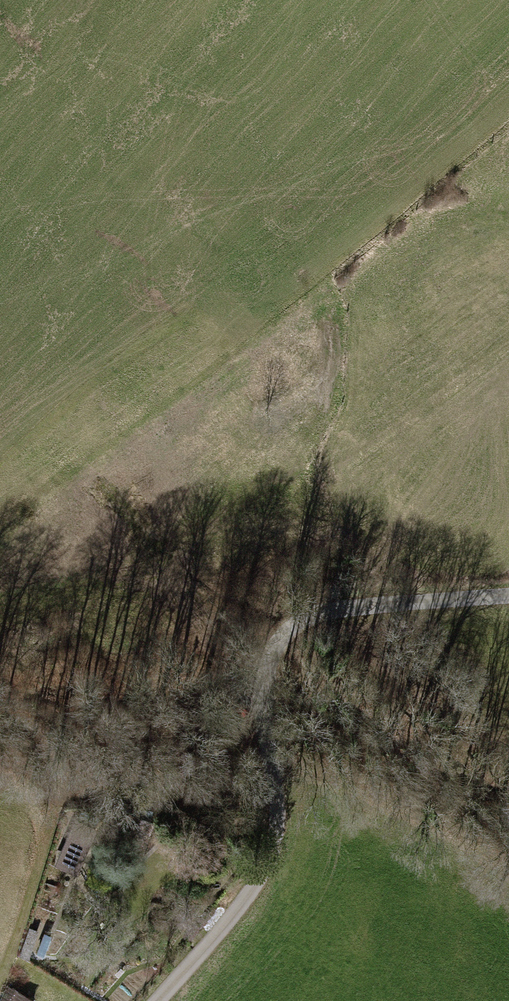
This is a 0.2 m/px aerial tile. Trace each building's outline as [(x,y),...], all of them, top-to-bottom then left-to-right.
[(0,995),(0,1000),(24,1000),(3,989),(0,995)]
